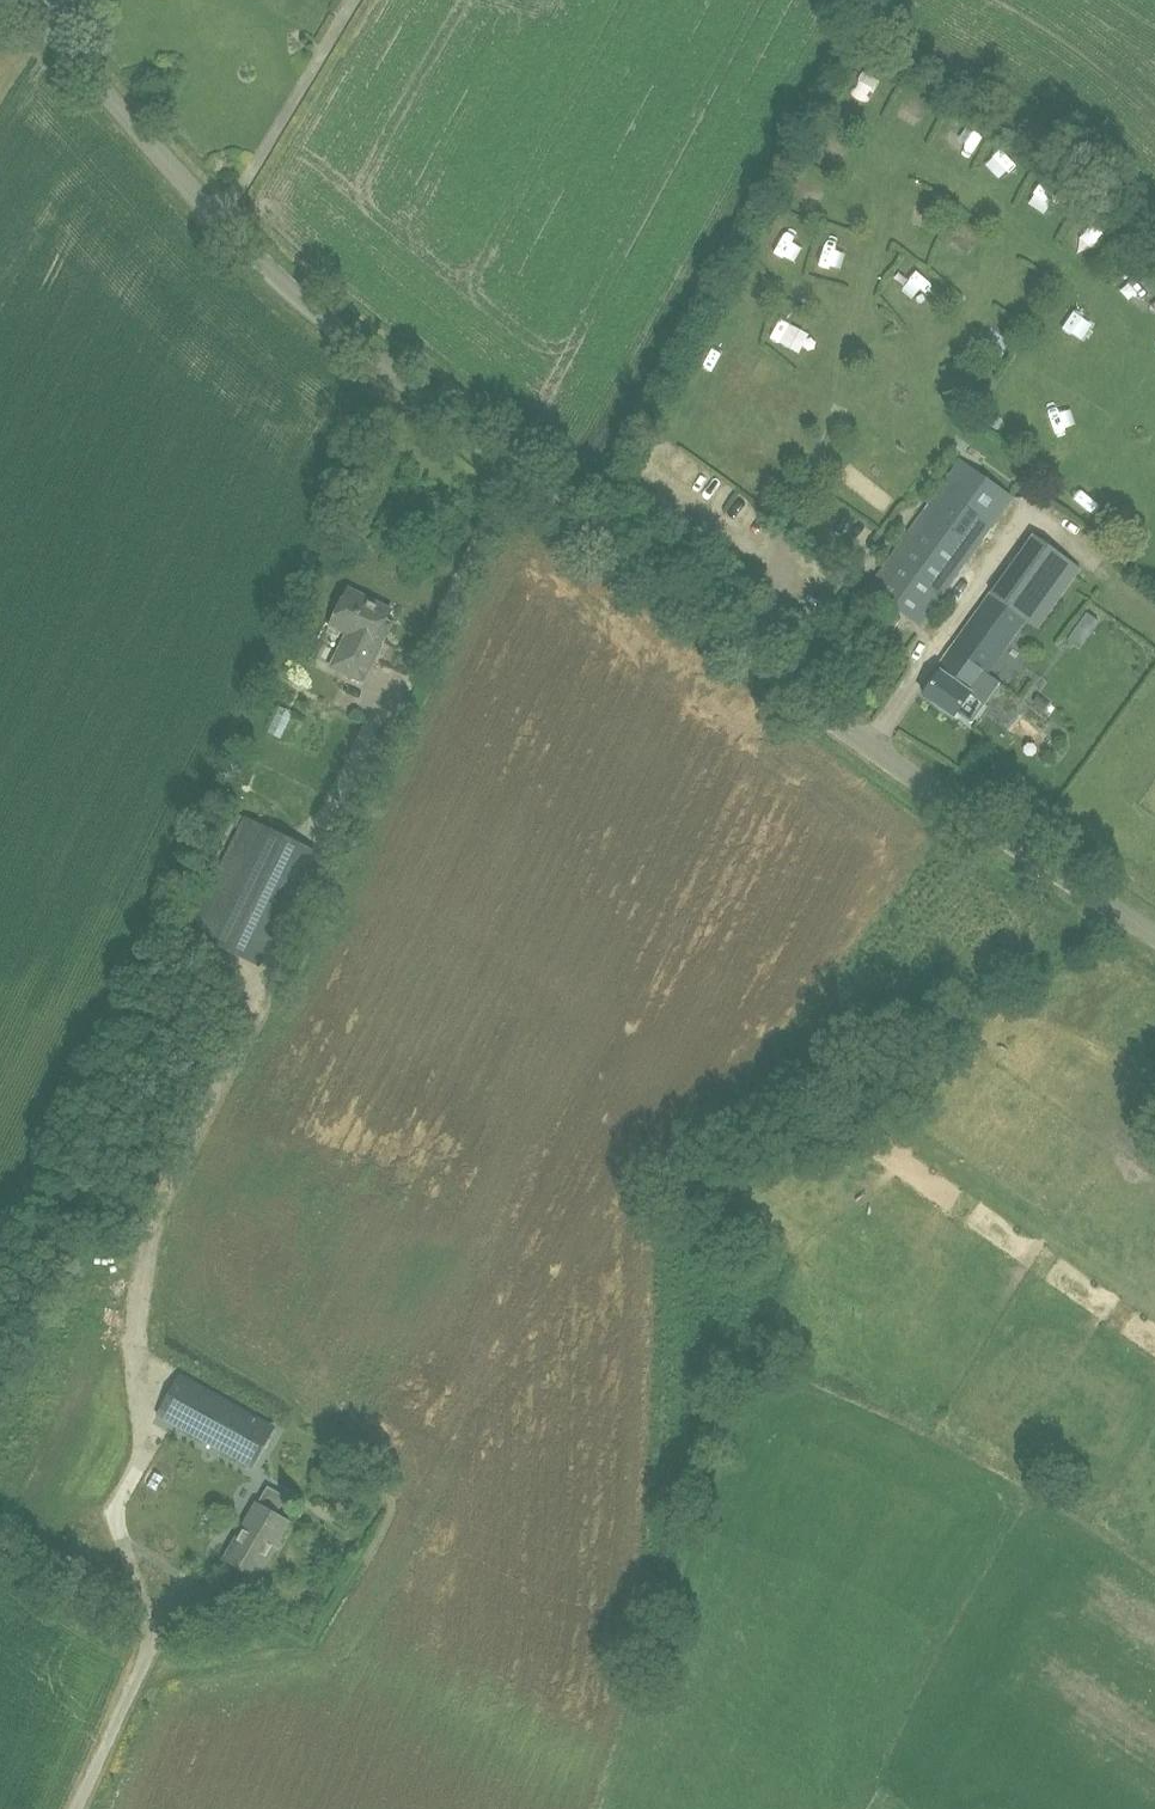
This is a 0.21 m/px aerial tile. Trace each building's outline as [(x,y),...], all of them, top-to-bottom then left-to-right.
[(806,171),(798,193),(809,197),(818,176),(806,171)] [(932,213),(942,191),(930,186),(920,207),(932,213)] [(764,229),(779,246),(792,235),(778,218),(764,229)] [(946,251),(972,262),(982,237),(957,226),(946,251)] [(778,312),(792,331),(810,319),(796,300),(778,312)] [(922,627),(1010,504),(957,466),(869,590),(922,627)] [(1023,623),(1036,632),(1078,573),(1031,540),(953,650),(961,656),(990,676),(991,675),(988,673),(1023,623)] [(334,666),(365,682),(385,643),(380,640),(395,611),(353,589),(334,625),(356,637),(351,645),(346,643),(334,666)] [(975,698),(990,676),(961,656),(946,677),(943,674),(926,697),(955,718),(971,695),(975,698)] [(315,853),(247,819),(191,933),(260,966),(315,853)] [(182,1373),(159,1413),(234,1456),(272,1478),(295,1438),(257,1417),(182,1373)] [(292,1522),(280,1516),(288,1498),(270,1488),(261,1504),(260,1504),(226,1561),(258,1580),(292,1522)]
